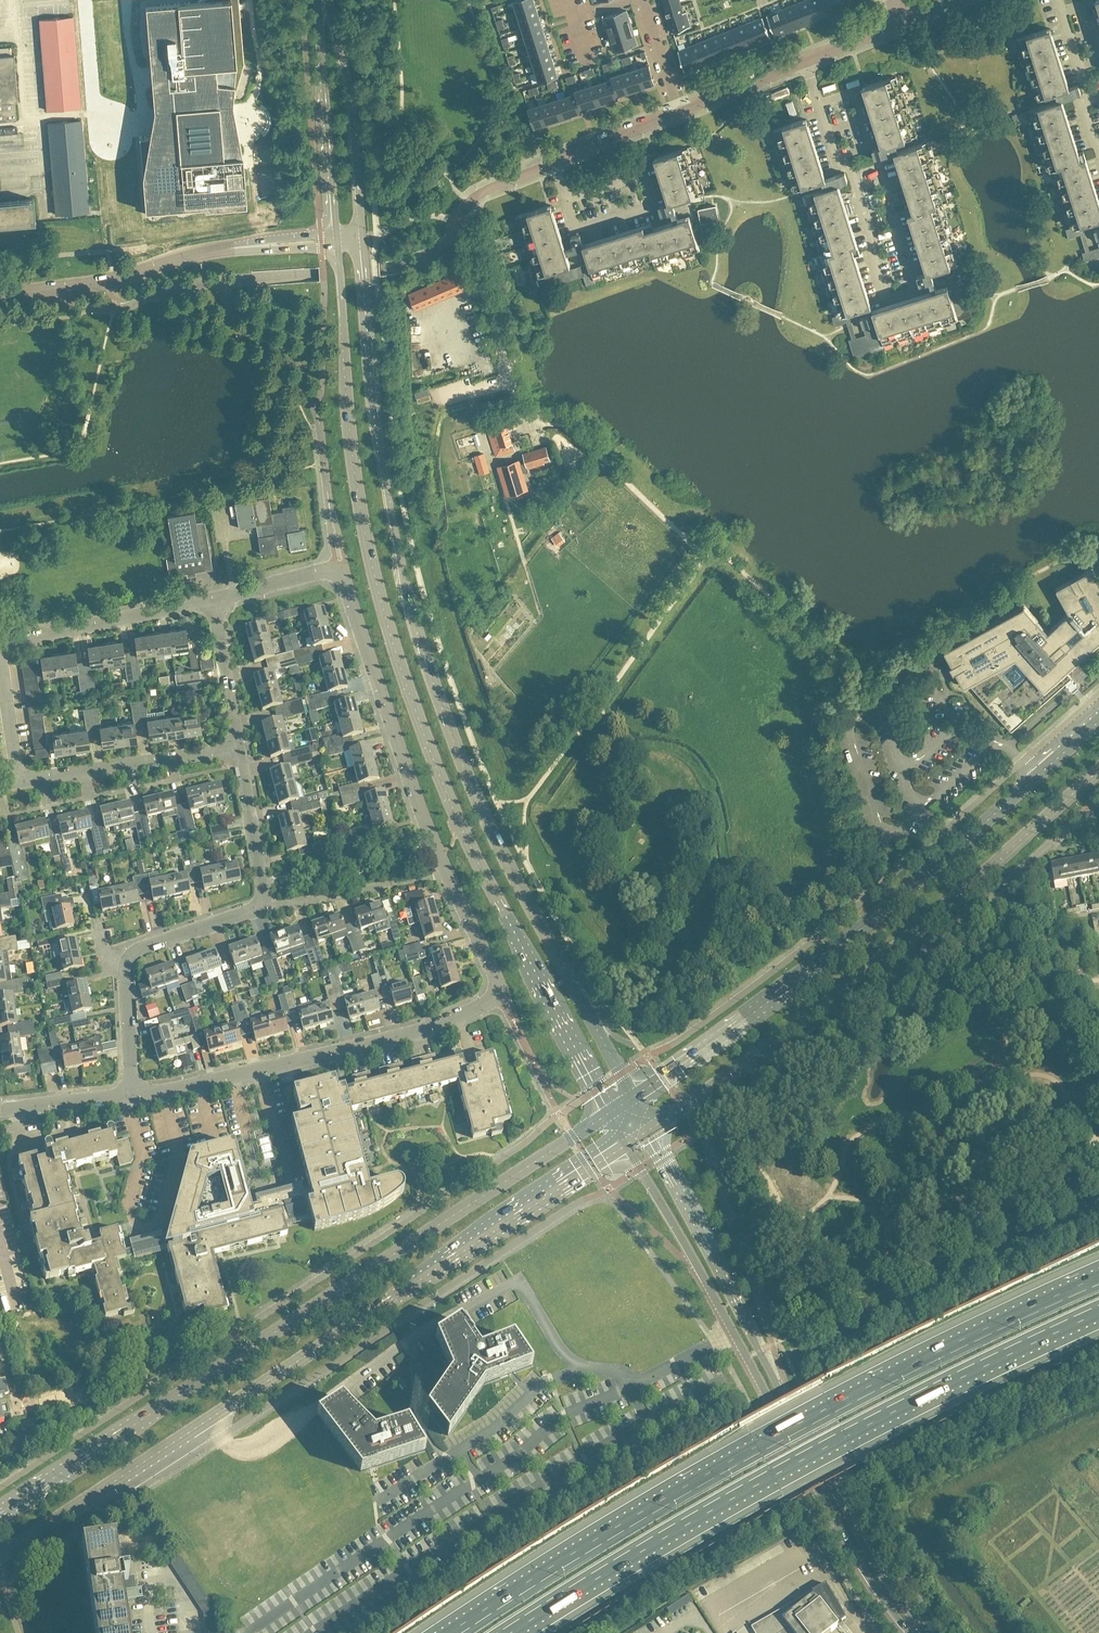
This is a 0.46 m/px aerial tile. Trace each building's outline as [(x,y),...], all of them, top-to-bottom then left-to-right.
[(139,137),(145,211),(145,214),(164,213),(195,206),(205,206),(244,202),(240,154),(232,103),(244,63),(239,0),(199,0),(197,1),(145,5),(154,110),(149,136),(139,137)] [(535,3),(534,0),(514,0),(513,0),(516,9),(535,3)] [(664,8),(680,3),(679,0),(662,0),(664,8)] [(816,21),(808,0),(805,0),(794,4),(803,26),(816,21)] [(830,15),(824,0),(808,0),(816,21),(830,15)] [(844,10),(840,0),(824,0),(830,15),(844,10)] [(858,4),(856,0),(840,0),(844,10),(858,4)] [(535,3),(516,9),(519,18),(538,12),(535,3)] [(680,3),(664,8),(672,32),(690,26),(686,11),(683,12),(680,3)] [(803,26),(794,4),(780,10),(789,32),(803,26)] [(632,27),(626,10),(615,14),(620,31),(632,27)] [(789,32),(780,10),(766,15),(770,25),(771,28),(775,37),(789,32)] [(538,12),(519,18),(521,27),(541,21),(538,12)] [(603,18),(608,35),(620,31),(615,14),(603,18)] [(39,19),(46,111),(81,108),(73,17),(39,19)] [(748,23),(757,45),(771,39),(767,29),(766,27),(762,17),(748,23)] [(524,36),(543,30),(541,21),(522,28),(524,36)] [(757,45),(748,23),(734,28),(742,50),(757,45)] [(637,44),(632,27),(620,31),(625,48),(637,44)] [(742,50),(734,28),(720,34),(728,56),(742,50)] [(1069,89),(1055,45),(1050,29),(1046,30),(1030,35),(1016,39),(1021,55),(1026,69),(1031,84),(1032,90),(1035,98),(1035,100),(1055,94),(1056,94),(1060,92),(1066,90),(1069,89)] [(543,30),(524,36),(527,45),(546,39),(543,30)] [(625,48),(620,31),(608,35),(614,52),(625,48)] [(728,56),(720,34),(706,40),(714,61),(728,56)] [(546,39),(527,45),(530,54),(549,48),(546,39)] [(700,67),(714,61),(706,40),(692,45),(700,67)] [(685,73),(700,67),(692,45),(678,51),(681,61),(680,61),(681,63),(685,73)] [(16,120),(15,101),(17,101),(14,54),(11,54),(10,47),(0,47),(0,122),(16,120)] [(549,48),(530,54),(533,63),(552,57),(549,48)] [(555,66),(552,57),(533,63),(536,72),(555,66)] [(639,67),(645,87),(655,83),(654,81),(653,78),(653,76),(652,76),(649,64),(639,67)] [(558,75),(555,66),(536,72),(539,81),(558,75)] [(629,70),(636,90),(645,87),(639,67),(629,70)] [(629,70),(620,73),(626,93),(636,90),(629,70)] [(610,76),(611,79),(612,79),(617,95),(626,93),(620,73),(610,76)] [(910,121),(905,107),(900,92),(900,90),(896,77),(885,80),(882,81),(860,88),(879,148),(881,147),(895,143),(902,141),(915,137),(910,121)] [(611,79),(602,82),(608,101),(618,98),(617,95),(612,79),(611,79)] [(602,82),(593,85),(599,104),(608,101),(602,82)] [(593,85),(583,88),(589,107),(599,104),(593,85)] [(1072,97),(1081,94),(1080,90),(1079,87),(1079,85),(1069,88),(1072,97)] [(574,91),(575,93),(581,110),(589,107),(583,88),(574,91)] [(575,93),(565,96),(571,115),(581,112),(581,110),(575,93)] [(565,96),(556,99),(562,118),(571,115),(565,96)] [(556,99),(547,102),(553,121),(562,118),(556,99)] [(1095,188),(1085,158),(1079,160),(1060,100),(1058,101),(1028,110),(1047,171),(1052,169),(1057,184),(1071,228),(1066,230),(1068,239),(1080,235),(1085,234),(1082,225),(1098,220),(1098,202),(1095,188)] [(547,102),(537,105),(543,124),(553,121),(547,102)] [(534,127),(543,124),(537,105),(528,108),(534,127)] [(822,181),(803,120),(786,125),(772,129),(777,145),(782,160),(787,174),(792,191),(802,187),(821,181),(822,181)] [(88,212),(81,121),(49,123),(56,215),(88,212)] [(932,150),(940,147),(937,140),(929,143),(932,150)] [(927,142),(891,153),(910,212),(905,214),(924,274),(926,274),(945,268),(948,277),(967,271),(964,262),(960,263),(941,204),(946,203),(927,142)] [(879,148),(872,150),(872,151),(874,159),(884,156),(881,147),(879,148)] [(702,193),(688,148),(654,158),(656,165),(669,204),(691,197),(702,193)] [(838,184),(847,181),(844,172),(834,176),(837,185),(838,184)] [(848,248),(853,246),(834,185),(804,195),(823,254),(818,256),(836,316),(832,317),(833,323),(835,327),(850,322),(848,314),(866,307),(848,248)] [(35,223),(33,199),(0,202),(0,226),(35,223)] [(570,265),(551,205),(547,206),(517,216),(536,276),(570,265)] [(717,214),(716,205),(712,206),(699,209),(701,222),(718,219),(717,214)] [(643,225),(582,245),(588,263),(593,278),(594,278),(653,259),(655,264),(700,250),(691,219),(690,216),(645,230),(643,225)] [(1085,252),(1082,253),(1088,271),(1098,268),(1098,248),(1085,252)] [(593,278),(588,263),(580,266),(584,277),(587,286),(596,283),(594,278),(593,278)] [(549,288),(575,280),(571,269),(545,277),(549,288)] [(416,310),(465,289),(458,274),(409,295),(416,310)] [(916,278),(918,286),(929,283),(926,274),(924,274),(916,277),(916,278)] [(913,335),(927,330),(943,326),(957,321),(972,316),(969,309),(969,307),(961,283),(950,287),(951,291),(947,292),(946,288),(935,291),(871,311),(872,315),(859,319),(865,335),(851,340),(848,341),(854,359),(884,349),(883,345),(898,340),(913,335)] [(417,393),(418,403),(428,402),(428,393),(417,393)] [(515,451),(508,430),(517,428),(513,416),(485,424),(495,457),(515,451)] [(528,470),(528,468),(542,464),(541,463),(550,460),(546,447),(523,454),(526,462),(520,464),(518,460),(498,466),(503,482),(506,481),(511,495),(524,491),(520,477),(523,476),(522,472),(528,470)] [(482,453),(474,456),(480,474),(488,472),(482,453)] [(299,531),(296,511),(295,506),(295,505),(282,508),(282,509),(274,510),(275,513),(271,514),(269,499),(235,505),(239,530),(257,527),(258,539),(260,550),(261,554),(277,552),(277,547),(289,545),(290,549),(306,547),(305,543),(306,542),(304,529),(303,529),(303,530),(299,531)] [(212,570),(205,528),(204,524),(204,522),(196,523),(194,511),(167,515),(174,557),(166,559),(169,577),(212,570)] [(551,538),(558,547),(566,541),(558,532),(551,538)] [(1098,643),(1098,581),(1093,570),(1092,569),(1091,569),(1077,577),(1077,576),(1070,580),(1057,588),(1056,589),(1056,590),(1068,613),(1052,627),(1047,631),(1025,607),(1024,606),(1023,606),(944,650),(943,651),(944,652),(951,666),(949,667),(953,674),(955,673),(962,687),(963,687),(964,687),(969,685),(1009,730),(1010,731),(1012,730),(1062,686),(1062,685),(1062,684),(1060,681),(1067,674),(1066,673),(1075,664),(1098,643)] [(299,608),(283,613),(284,620),(304,615),(303,614),(311,612),(309,606),(299,608)] [(328,625),(324,609),(311,612),(303,614),(304,615),(306,614),(309,623),(307,623),(307,622),(306,622),(308,631),(328,625)] [(284,620),(283,613),(255,620),(257,626),(265,624),(265,625),(268,624),(284,620)] [(269,641),(267,632),(266,632),(267,634),(265,634),(263,625),(265,625),(265,624),(257,626),(245,629),(250,645),(249,646),(269,641)] [(332,641),(328,626),(329,626),(328,625),(308,631),(311,639),(311,638),(313,637),(315,646),(312,647),(320,645),(333,642),(333,641),(332,641)] [(188,652),(196,651),(194,639),(187,640),(185,628),(185,629),(169,631),(168,631),(171,649),(171,651),(188,649),(188,652)] [(171,649),(168,631),(169,631),(168,631),(152,634),(155,654),(164,653),(164,652),(162,652),(162,650),(171,649)] [(155,654),(152,634),(151,634),(135,636),(138,657),(138,656),(138,654),(147,652),(147,654),(145,655),(155,654)] [(125,662),(122,641),(121,641),(105,644),(104,644),(105,644),(108,664),(117,663),(117,662),(115,662),(115,660),(124,659),(124,662),(125,662)] [(271,658),(269,649),(271,649),(271,650),(272,650),(269,641),(249,646),(250,647),(254,662),(254,663),(274,657),(271,658)] [(105,644),(104,644),(89,646),(88,646),(87,646),(91,667),(91,664),(100,663),(100,664),(99,665),(108,664),(105,644)] [(293,652),(295,659),(311,655),(322,652),(320,645),(312,647),(309,648),(293,652)] [(78,672),(75,651),(75,652),(58,654),(61,674),(70,673),(70,672),(69,672),(68,670),(77,669),(78,672)] [(198,668),(196,651),(188,652),(191,669),(198,668)] [(295,659),(293,652),(277,656),(279,664),(295,659)] [(61,674),(58,654),(57,654),(42,656),(41,656),(44,677),(45,677),(44,674),(53,672),(53,674),(52,674),(52,675),(61,674)] [(297,667),(313,663),(311,655),(295,659),(297,667)] [(342,671),(338,656),(339,656),(339,655),(318,661),(321,661),(323,669),(322,669),(321,668),(320,668),(323,677),(343,671),(342,671)] [(297,667),(295,659),(279,664),(269,666),(271,673),(253,677),(257,694),(278,689),(276,680),(275,680),(275,681),(273,682),(272,675),(278,673),(279,674),(280,675),(284,674),(285,671),(285,670),(297,667)] [(36,668),(35,661),(22,663),(23,670),(36,668)] [(142,679),(139,662),(132,663),(135,681),(142,679)] [(135,681),(132,663),(125,665),(127,682),(135,681)] [(37,674),(36,668),(23,670),(24,676),(37,674)] [(200,678),(199,671),(175,674),(177,682),(200,678)] [(347,687),(343,672),(343,671),(323,677),(325,686),(326,685),(326,684),(327,683),(330,692),(327,693),(335,691),(347,688),(347,687)] [(95,689),(92,672),(85,674),(88,690),(95,689)] [(38,680),(37,674),(24,676),(25,683),(38,681),(38,680)] [(88,690),(85,674),(78,675),(80,691),(88,690)] [(48,696),(45,679),(38,680),(38,681),(39,688),(40,694),(40,697),(48,696)] [(39,688),(38,681),(25,683),(26,689),(39,688)] [(202,689),(200,681),(177,684),(178,692),(202,689)] [(1071,682),(1065,686),(1072,695),(1077,691),(1071,682)] [(279,705),(277,697),(279,696),(279,698),(280,698),(279,692),(282,691),(283,692),(286,692),(285,687),(278,689),(257,694),(258,694),(262,711),(282,706),(282,705),(279,705)] [(40,694),(39,688),(26,689),(27,696),(40,694)] [(205,708),(202,691),(194,692),(197,709),(205,708)] [(335,691),(327,693),(308,698),(310,704),(326,700),(337,697),(335,691)] [(41,701),(40,697),(40,694),(27,696),(28,703),(41,701)] [(338,722),(358,716),(354,700),(341,703),(339,696),(337,697),(326,700),(328,707),(334,706),(339,721),(338,722)] [(303,706),(301,699),(285,704),(287,711),(303,706)] [(147,717),(145,700),(137,701),(140,718),(147,717)] [(328,707),(326,700),(310,704),(312,712),(328,708),(328,707)] [(41,707),(41,701),(28,703),(29,709),(41,707)] [(140,718),(137,701),(130,702),(133,719),(140,718)] [(288,718),(305,713),(303,706),(287,711),(288,718)] [(42,714),(41,707),(29,709),(30,716),(42,714)] [(100,724),(98,707),(90,708),(93,725),(100,724)] [(93,725),(90,708),(83,709),(85,726),(93,725)] [(167,738),(164,718),(163,711),(156,712),(157,718),(147,720),(150,740),(151,740),(167,738)] [(201,733),(198,712),(197,712),(198,715),(189,716),(189,715),(190,715),(190,714),(181,715),(184,735),(201,733)] [(43,720),(43,715),(42,714),(30,716),(31,722),(43,720)] [(53,731),(50,714),(43,715),(43,720),(44,727),(45,732),(53,731)] [(184,735),(181,715),(181,718),(172,719),(172,717),(173,717),(173,716),(164,718),(167,738),(168,738),(168,737),(183,735),(183,736),(184,735)] [(362,732),(358,718),(359,718),(358,716),(338,722),(339,723),(342,733),(322,739),(325,751),(342,746),(348,744),(346,738),(363,733),(363,732),(362,732)] [(286,736),(283,727),(282,727),(283,729),(281,729),(279,720),(282,720),(282,719),(261,724),(261,725),(262,725),(266,741),(265,741),(286,736)] [(44,727),(43,720),(31,722),(32,729),(44,727)] [(137,742),(134,722),(133,722),(117,725),(120,745),(121,745),(120,744),(136,742),(136,743),(137,742)] [(120,745),(117,725),(108,726),(109,726),(110,728),(101,729),(101,727),(100,727),(103,747),(120,745)] [(45,734),(45,732),(44,727),(32,729),(32,735),(45,734)] [(90,749),(87,729),(86,729),(86,732),(77,733),(77,731),(79,731),(79,730),(70,731),(72,752),(73,752),(73,751),(89,749),(90,749)] [(72,752),(70,731),(60,733),(62,733),(62,735),(53,736),(53,733),(52,734),(55,754),(56,754),(72,752)] [(46,740),(45,734),(32,735),(33,742),(46,740)] [(288,753),(285,744),(287,743),(288,745),(286,736),(265,741),(266,742),(270,757),(270,758),(291,752),(290,752),(288,753)] [(47,747),(46,740),(33,742),(34,749),(47,747)] [(342,746),(325,751),(327,757),(346,752),(343,752),(342,746)] [(373,762),(369,747),(370,746),(369,746),(349,751),(354,768),(373,762)] [(49,755),(47,747),(35,749),(37,757),(49,755)] [(312,754),(310,747),(293,751),(295,758),(312,754)] [(313,761),(312,754),(295,758),(297,766),(313,761)] [(377,778),(373,763),(374,763),(374,762),(373,762),(354,768),(358,783),(357,783),(358,784),(378,779),(378,778),(377,778)] [(294,783),(290,768),(290,767),(270,772),(270,773),(274,788),(274,789),(294,783)] [(296,800),(293,791),(295,791),(296,793),(294,783),(274,789),(274,788),(274,789),(279,805),(278,805),(299,800),(298,799),(296,800)] [(223,804),(218,784),(217,784),(218,784),(203,788),(202,788),(207,808),(215,806),(215,805),(214,805),(213,804),(222,802),(222,804),(223,804)] [(357,791),(355,784),(339,788),(341,796),(357,791)] [(388,808),(384,792),(384,791),(378,793),(376,786),(357,791),(341,796),(344,807),(366,801),(369,813),(388,808)] [(207,808),(202,788),(185,792),(190,812),(190,809),(198,807),(199,809),(198,809),(198,810),(204,809),(204,812),(203,812),(204,815),(209,814),(207,808)] [(177,815),(172,794),(157,798),(161,814),(162,818),(177,815)] [(303,806),(320,801),(318,794),(301,798),(303,806)] [(151,836),(146,818),(161,814),(157,798),(143,801),(144,809),(137,810),(140,823),(141,823),(141,826),(144,838),(151,836)] [(322,809),(320,801),(303,806),(305,813),(322,809)] [(134,822),(130,803),(115,807),(119,826),(134,822)] [(119,826),(115,807),(100,811),(104,830),(113,828),(114,833),(120,832),(119,826)] [(393,825),(389,809),(388,808),(369,813),(372,825),(353,830),(356,842),(384,835),(382,828),(393,825)] [(91,830),(87,812),(72,816),(77,834),(91,830)] [(302,831),(298,815),(299,815),(298,814),(278,820),(282,836),(283,836),(302,831)] [(196,832),(191,815),(185,817),(189,831),(189,833),(196,832)] [(77,834),(72,816),(57,820),(62,838),(77,834)] [(185,817),(178,818),(181,833),(189,831),(185,817)] [(50,844),(56,842),(53,829),(46,831),(44,822),(30,825),(34,843),(35,843),(36,847),(49,843),(50,844)] [(228,832),(226,824),(210,828),(211,835),(228,832)] [(30,825),(15,829),(19,846),(34,843),(30,825)] [(144,838),(141,826),(135,827),(135,828),(136,828),(139,844),(146,843),(144,838)] [(302,831),(283,836),(282,836),(282,837),(283,836),(286,850),(286,852),(286,853),(299,850),(307,848),(305,840),(302,831)] [(229,839),(228,832),(211,835),(213,843),(229,839)] [(109,850),(105,834),(99,835),(103,849),(103,852),(109,851),(109,850)] [(103,849),(99,835),(92,837),(95,850),(95,851),(103,849)] [(10,856),(9,852),(8,848),(5,849),(3,836),(0,836),(0,858),(10,856)] [(66,854),(63,841),(56,842),(60,856),(66,854)] [(60,856),(56,842),(50,844),(53,858),(60,856)] [(328,849),(326,842),(310,846),(311,854),(328,849)] [(28,879),(20,849),(9,852),(10,856),(16,882),(28,879)] [(1089,857),(1093,875),(1098,874),(1098,855),(1089,857)] [(245,874),(241,857),(235,858),(236,863),(238,872),(244,871),(245,874)] [(1093,875),(1089,857),(1077,859),(1080,877),(1093,875)] [(1080,877),(1077,859),(1064,862),(1067,880),(1080,877)] [(1067,880),(1064,862),(1050,864),(1054,882),(1067,880)] [(241,882),(238,872),(236,863),(218,867),(222,886),(241,882)] [(202,879),(200,871),(201,871),(199,864),(191,866),(194,881),(202,879)] [(194,881),(191,866),(183,867),(184,874),(185,874),(187,883),(194,881)] [(222,886),(218,867),(201,871),(200,871),(202,879),(204,890),(222,886)] [(171,897),(167,878),(159,880),(157,873),(148,875),(150,882),(149,882),(151,890),(153,901),(171,897)] [(189,893),(187,883),(185,874),(184,874),(167,878),(171,897),(189,893)] [(151,890),(149,882),(150,882),(148,875),(140,876),(143,892),(151,890)] [(143,892),(140,876),(132,878),(134,885),(136,894),(143,892)] [(15,878),(7,879),(9,893),(10,900),(18,899),(15,878)] [(100,901),(99,893),(98,885),(90,887),(93,903),(100,901)] [(138,904),(136,894),(134,885),(116,889),(120,908),(138,904)] [(116,889),(99,893),(100,901),(103,912),(120,908),(116,889)] [(422,890),(405,895),(409,908),(410,908),(412,917),(407,919),(409,926),(420,923),(438,918),(433,901),(426,904),(422,890)] [(9,893),(0,895),(0,902),(10,900),(9,893)] [(48,911),(52,930),(74,926),(69,907),(63,908),(60,895),(61,895),(61,894),(41,899),(44,912),(48,911)] [(10,900),(0,902),(0,909),(11,907),(10,900)] [(373,925),(375,930),(376,933),(391,928),(390,926),(396,924),(393,912),(385,915),(381,903),(367,907),(374,925),(373,925)] [(363,909),(362,905),(350,910),(354,922),(357,921),(360,930),(368,927),(369,931),(375,930),(373,925),(374,925),(367,907),(363,909)] [(345,931),(339,915),(326,920),(331,936),(345,931)] [(443,934),(438,918),(420,923),(425,939),(443,934)] [(331,936),(326,920),(312,924),(317,940),(331,936)] [(400,939),(396,924),(390,926),(391,928),(394,941),(400,939)] [(304,945),(298,927),(284,932),(290,950),(304,945)] [(290,950),(284,932),(271,936),(270,936),(276,955),(278,954),(280,958),(292,954),(290,950)] [(361,935),(354,937),(359,951),(365,949),(361,935)] [(1,938),(3,945),(17,943),(16,936),(1,938)] [(54,943),(53,937),(37,940),(38,947),(54,943)] [(359,951),(354,937),(348,939),(353,953),(359,951)] [(79,953),(76,939),(57,944),(60,958),(79,953)] [(263,961),(255,939),(242,944),(248,962),(250,966),(262,961),(263,961)] [(17,943),(3,945),(4,952),(0,952),(0,968),(4,967),(10,966),(7,951),(18,950),(17,943)] [(403,948),(405,955),(422,951),(419,943),(403,948)] [(248,962),(242,944),(228,948),(235,967),(248,962)] [(324,961),(319,946),(312,948),(317,963),(324,961)] [(439,946),(422,951),(405,955),(407,963),(433,956),(441,953),(439,946)] [(317,963),(312,948),(306,951),(311,966),(318,964),(317,963)] [(221,968),(215,951),(200,956),(207,973),(221,968)] [(450,951),(441,953),(433,956),(435,965),(425,967),(427,974),(455,967),(450,951)] [(82,967),(79,953),(60,958),(63,971),(82,967)] [(207,973),(200,956),(186,961),(192,978),(200,975),(202,982),(209,980),(207,973)] [(285,981),(277,958),(270,960),(276,975),(278,983),(285,981)] [(276,975),(270,960),(264,962),(270,978),(276,975)] [(179,982),(172,963),(145,973),(148,982),(138,986),(143,999),(159,993),(157,989),(179,982)] [(4,967),(0,968),(0,983),(6,982),(10,982),(10,981),(12,980),(10,966),(4,967)] [(326,969),(331,985),(335,998),(342,996),(336,977),(340,970),(339,966),(326,969)] [(459,983),(455,967),(427,974),(429,981),(436,979),(437,981),(439,980),(442,988),(459,983)] [(384,968),(377,970),(382,987),(388,985),(384,968)] [(236,970),(229,972),(233,985),(234,988),(241,986),(236,970)] [(325,970),(319,972),(320,977),(323,979),(327,977),(325,970)] [(374,989),(382,987),(377,970),(376,970),(377,974),(370,976),(374,989)] [(233,985),(229,972),(223,975),(228,992),(235,990),(234,988),(233,985)] [(62,979),(60,973),(45,976),(46,983),(62,979)] [(424,994),(419,977),(412,979),(417,996),(424,994)] [(27,985),(26,978),(12,980),(10,981),(10,982),(11,988),(22,986),(27,985)] [(63,986),(62,979),(46,983),(48,989),(63,986)] [(88,996),(85,982),(67,986),(70,1000),(88,996)] [(192,997),(192,998),(198,996),(194,983),(187,985),(192,997)] [(412,1001),(406,983),(389,988),(395,1006),(412,1001)] [(187,985),(187,984),(181,987),(186,1002),(193,1000),(192,998),(192,997),(187,985)] [(335,998),(331,985),(324,987),(327,1000),(335,998)] [(23,993),(22,986),(11,988),(12,994),(12,995),(23,993)] [(380,1011),(375,993),(359,997),(364,1015),(380,1011)] [(12,994),(0,996),(0,1011),(14,1009),(12,995),(12,994)] [(213,994),(206,996),(209,1003),(215,1001),(213,994)] [(282,1011),(288,1009),(285,996),(284,994),(278,996),(282,1011)] [(291,994),(285,996),(288,1009),(295,1007),(291,994)] [(91,1010),(88,996),(70,1000),(72,1014),(91,1010)] [(364,1015),(359,997),(344,1002),(349,1019),(364,1015)] [(244,1004),(238,1005),(242,1020),(248,1018),(244,1004)] [(333,1021),(328,1004),(313,1008),(318,1026),(333,1021)] [(235,1022),(242,1020),(238,1005),(231,1007),(235,1022)] [(156,1007),(146,1010),(149,1018),(159,1015),(156,1007)] [(170,1034),(174,1032),(171,1021),(191,1015),(189,1008),(158,1018),(161,1029),(150,1032),(155,1047),(172,1042),(170,1034)] [(318,1026),(313,1008),(298,1012),(303,1030),(318,1026)] [(14,1009),(0,1011),(0,1027),(17,1024),(14,1009)] [(287,1032),(282,1013),(266,1018),(271,1036),(287,1032)] [(71,1022),(70,1016),(54,1019),(55,1026),(71,1022)] [(202,1031),(198,1017),(192,1019),(196,1033),(203,1031),(202,1031)] [(271,1036),(266,1018),(258,1020),(258,1017),(250,1020),(256,1041),(271,1036)] [(88,1026),(86,1019),(72,1022),(73,1029),(88,1026)] [(34,1028),(33,1021),(19,1023),(20,1030),(34,1028)] [(240,1043),(235,1024),(219,1029),(225,1047),(240,1043)] [(35,1035),(34,1028),(20,1030),(21,1037),(35,1035)] [(225,1047),(219,1029),(204,1033),(209,1052),(225,1047)] [(58,1045),(55,1031),(48,1032),(52,1047),(60,1045),(58,1045)] [(177,1056),(174,1048),(191,1043),(193,1050),(200,1048),(196,1035),(172,1042),(155,1047),(159,1061),(177,1056)] [(19,1037),(0,1040),(0,1044),(2,1055),(21,1052),(19,1037)] [(76,1042),(81,1065),(97,1062),(94,1048),(101,1046),(99,1037),(83,1040),(84,1044),(77,1046),(76,1042)] [(81,1065),(76,1042),(75,1042),(76,1046),(69,1048),(68,1043),(60,1045),(61,1049),(65,1069),(81,1065)] [(54,1062),(52,1047),(44,1049),(47,1064),(54,1062)] [(14,1075),(32,1072),(31,1065),(23,1066),(21,1052),(2,1055),(4,1070),(17,1068),(18,1074),(14,1074),(14,1075)] [(348,1109),(349,1109),(350,1111),(358,1109),(358,1107),(366,1105),(374,1103),(374,1104),(383,1102),(391,1100),(391,1098),(398,1096),(406,1094),(407,1096),(415,1093),(424,1091),(424,1090),(431,1088),(439,1086),(440,1087),(448,1085),(457,1083),(456,1081),(459,1081),(461,1086),(461,1088),(462,1089),(464,1096),(462,1097),(464,1106),(466,1114),(468,1114),(470,1121),(472,1129),(471,1129),(473,1138),(491,1133),(492,1137),(501,1134),(503,1131),(502,1129),(499,1127),(494,1128),(493,1124),(498,1123),(502,1122),(510,1120),(508,1111),(506,1111),(504,1103),(502,1095),(504,1095),(501,1086),(499,1078),(498,1078),(496,1070),(494,1062),(495,1062),(492,1053),(488,1054),(475,1058),(475,1061),(477,1066),(470,1068),(471,1072),(463,1074),(460,1063),(454,1065),(454,1064),(443,1066),(432,1069),(433,1070),(427,1072),(422,1073),(421,1072),(410,1075),(399,1078),(400,1079),(394,1081),(389,1082),(389,1081),(378,1084),(367,1087),(367,1088),(362,1089),(356,1091),(356,1090),(354,1083),(336,1088),(335,1084),(331,1085),(330,1081),(297,1089),(298,1094),(293,1095),(299,1115),(309,1112),(310,1117),(291,1122),(309,1190),(300,1192),(299,1189),(258,1200),(259,1203),(246,1207),(237,1173),(241,1172),(233,1143),(190,1154),(186,1167),(191,1168),(189,1174),(185,1173),(175,1207),(180,1208),(178,1214),(174,1213),(168,1233),(130,1244),(131,1248),(120,1251),(115,1233),(101,1237),(98,1243),(97,1243),(94,1241),(89,1242),(88,1240),(81,1242),(80,1239),(82,1239),(80,1231),(81,1230),(80,1227),(87,1225),(86,1219),(78,1221),(77,1217),(76,1217),(74,1210),(72,1201),(73,1201),(72,1197),(79,1195),(78,1190),(78,1189),(71,1191),(70,1188),(68,1188),(64,1172),(62,1172),(61,1169),(75,1166),(76,1167),(92,1163),(92,1161),(108,1157),(108,1159),(117,1156),(120,1166),(131,1163),(133,1159),(128,1138),(114,1142),(112,1137),(101,1141),(101,1142),(90,1145),(90,1143),(68,1149),(68,1151),(54,1155),(51,1145),(48,1143),(46,1144),(44,1146),(47,1157),(45,1161),(39,1163),(37,1156),(19,1161),(18,1161),(21,1170),(19,1170),(20,1174),(13,1176),(15,1182),(22,1180),(23,1184),(24,1183),(28,1199),(27,1199),(28,1203),(21,1204),(23,1211),(30,1209),(31,1212),(32,1212),(34,1220),(30,1221),(31,1225),(23,1227),(21,1231),(23,1239),(33,1236),(34,1243),(36,1242),(40,1258),(39,1258),(42,1272),(44,1271),(46,1280),(68,1274),(69,1277),(75,1276),(75,1274),(94,1269),(95,1273),(111,1269),(115,1268),(117,1274),(133,1269),(130,1257),(168,1247),(170,1255),(172,1254),(176,1270),(175,1271),(179,1288),(181,1288),(185,1303),(183,1303),(186,1313),(204,1308),(205,1312),(199,1313),(197,1316),(198,1319),(201,1321),(210,1318),(209,1315),(227,1310),(225,1302),(224,1302),(219,1286),(221,1286),(216,1269),(215,1269),(211,1254),(213,1253),(213,1254),(230,1249),(230,1248),(246,1244),(246,1245),(263,1241),(263,1239),(279,1235),(279,1236),(288,1234),(285,1224),(311,1217),(314,1230),(359,1218),(362,1217),(376,1211),(386,1205),(395,1198),(400,1194),(396,1179),(390,1181),(390,1180),(369,1186),(354,1130),(357,1129),(354,1118),(351,1119),(348,1109)] [(438,1065),(435,1053),(429,1055),(432,1066),(438,1065)] [(189,1054),(180,1057),(184,1069),(192,1066),(189,1054)] [(432,1066),(429,1055),(423,1057),(426,1068),(432,1066)] [(426,1068),(423,1057),(418,1058),(421,1070),(426,1068)] [(421,1070),(418,1058),(411,1060),(415,1071),(421,1070)] [(405,1074),(402,1062),(396,1064),(399,1075),(405,1074)] [(399,1075),(396,1064),(390,1065),(393,1077),(399,1075)] [(393,1077),(390,1065),(385,1067),(387,1078),(393,1077)] [(387,1078),(385,1067),(378,1069),(381,1080),(387,1078)] [(372,1083),(369,1071),(363,1073),(366,1084),(372,1083)] [(366,1084),(363,1073),(357,1074),(361,1086),(366,1084)] [(361,1086),(357,1074),(352,1076),(354,1083),(355,1087),(361,1086)] [(98,1299),(80,1304),(96,1366),(100,1365),(102,1369),(138,1359),(138,1360),(139,1361),(140,1361),(141,1362),(142,1361),(156,1358),(158,1357),(159,1356),(161,1355),(162,1354),(163,1353),(164,1351),(165,1348),(165,1345),(164,1342),(163,1340),(163,1339),(162,1339),(162,1338),(162,1337),(162,1336),(162,1334),(163,1333),(164,1332),(165,1331),(168,1328),(169,1325),(170,1322),(170,1318),(169,1315),(167,1312),(165,1309),(162,1307),(158,1306),(155,1305),(151,1306),(117,1315),(117,1318),(104,1322),(98,1299)] [(483,1384),(532,1365),(512,1338),(480,1350),(458,1322),(435,1337),(451,1373),(426,1408),(447,1436),(483,1384)] [(379,1352),(401,1339),(396,1332),(375,1345),(379,1352)] [(8,1412),(6,1403),(4,1395),(8,1393),(8,1394),(9,1394),(5,1378),(0,1379),(0,1422),(4,1421),(2,1413),(8,1412)] [(424,1450),(406,1421),(373,1433),(340,1399),(317,1414),(359,1472),(424,1450)] [(95,1632),(127,1632),(122,1600),(137,1598),(134,1576),(135,1576),(135,1575),(118,1577),(113,1544),(114,1543),(81,1548),(82,1548),(95,1632)] [(182,1560),(179,1555),(169,1561),(172,1566),(182,1560)] [(175,1571),(185,1565),(182,1560),(172,1566),(175,1571)] [(179,1576),(189,1570),(185,1565),(175,1571),(179,1576)] [(192,1575),(189,1570),(179,1576),(182,1581),(192,1575)] [(185,1586),(195,1579),(192,1575),(182,1581),(185,1586)] [(188,1591),(199,1584),(195,1579),(185,1586),(188,1591)] [(839,1626),(840,1627),(840,1626),(839,1625),(838,1623),(846,1617),(826,1583),(752,1627),(755,1632),(829,1632),(839,1626)] [(202,1589),(199,1584),(188,1591),(192,1596),(202,1589)] [(195,1601),(205,1594),(202,1589),(192,1596),(195,1601)] [(208,1599),(205,1594),(195,1601),(198,1606),(208,1599)] [(689,1594),(667,1608),(671,1614),(693,1600),(689,1594)]
